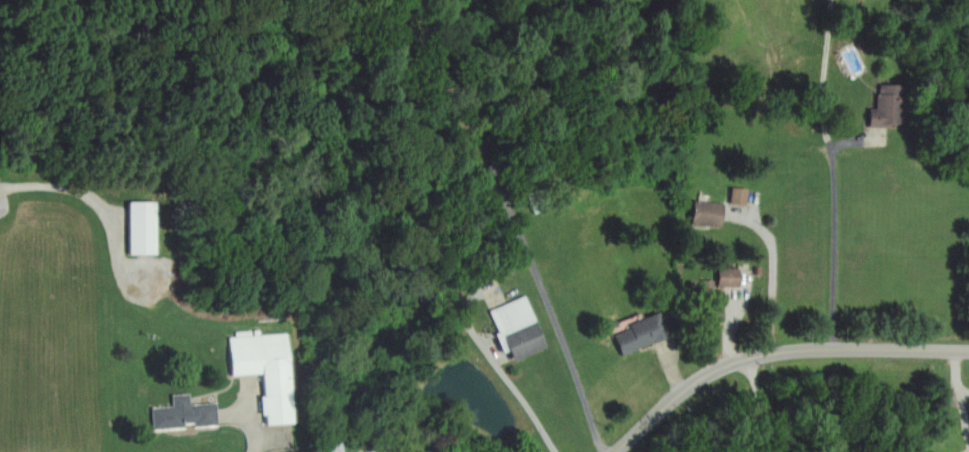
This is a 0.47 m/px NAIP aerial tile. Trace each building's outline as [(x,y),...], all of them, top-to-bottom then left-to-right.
[(901,126),(902,85),(878,85),(877,110),(869,109),(869,126),(901,126)] [(747,205),(748,189),(731,188),(730,205),(747,205)] [(155,255),(154,202),(127,203),(128,256),(155,255)] [(722,226),(723,203),(694,202),(693,225),(722,226)] [(718,287),(739,287),(740,269),(718,269),(718,287)] [(490,310),(510,362),(546,349),(527,296),(490,310)] [(628,323),(629,329),(614,334),(620,354),(669,339),(660,313),(628,323)] [(293,424),(286,333),(240,336),(240,337),(228,337),(230,377),(262,375),(263,398),(261,398),(263,427),(293,424)] [(217,403),(191,405),(190,394),(172,395),(172,406),(152,408),(153,430),(219,425),(217,403)] [(342,443),(323,447),(324,451),(345,451),(342,443)]
